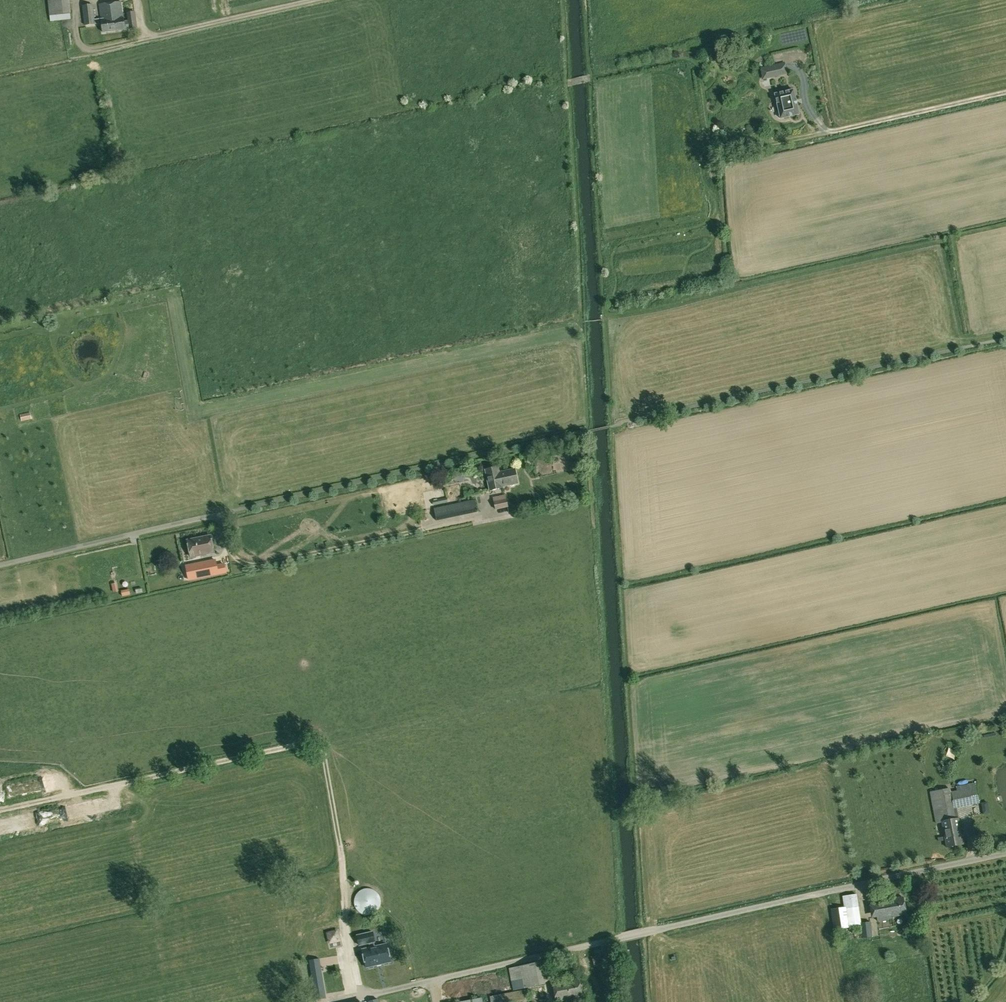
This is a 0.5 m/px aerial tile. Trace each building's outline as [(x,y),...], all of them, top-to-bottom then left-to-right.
[(49,15),(62,14),(70,13),(71,13),(69,0),(48,0),(49,15)] [(110,31),(124,29),(123,21),(121,2),(110,3),(99,4),(101,18),(101,23),(102,32),(110,31)] [(84,25),(101,23),(101,18),(95,19),(93,4),(82,5),(84,25)] [(123,21),(124,29),(137,27),(135,11),(127,12),(128,20),(123,21)] [(697,46),(699,57),(714,55),(713,44),(697,46)] [(784,63),(767,67),(769,76),(786,72),(784,63)] [(785,118),(799,114),(793,90),(775,94),(776,99),(777,104),(778,110),(781,119),(785,118)] [(536,467),(537,473),(550,472),(549,465),(536,467)] [(503,473),(503,475),(499,476),(498,468),(485,470),(489,487),(490,491),(503,489),(502,487),(509,486),(510,487),(511,487),(512,487),(513,487),(514,486),(514,485),(517,484),(515,470),(503,473)] [(463,482),(465,472),(454,470),(452,480),(463,482)] [(474,499),(445,506),(434,508),(437,521),(477,512),(474,499)] [(506,499),(494,502),(495,509),(508,507),(506,499)] [(417,508),(417,520),(431,519),(430,507),(417,508)] [(214,552),(210,536),(187,541),(191,557),(214,552)] [(205,577),(219,575),(216,560),(202,563),(205,577)] [(956,787),(959,801),(964,800),(965,806),(971,805),(970,798),(977,797),(974,783),(956,787)] [(951,793),(950,788),(930,792),(936,824),(942,822),(956,819),(954,808),(951,793)] [(987,802),(981,803),(983,814),(989,813),(987,802)] [(942,822),(946,847),(963,844),(958,819),(956,819),(942,822)] [(356,909),(360,913),(364,915),(369,915),(374,913),(378,910),(380,905),(380,899),(378,894),(374,890),(369,888),(365,888),(360,890),(357,893),(355,898),(354,902),(355,905),(356,909)] [(844,896),(846,907),(847,907),(848,908),(857,907),(858,907),(857,894),(844,896)] [(872,906),(874,918),(877,917),(878,921),(893,918),(892,916),(906,914),(903,897),(891,899),(890,898),(874,901),(875,906),(872,906)] [(847,907),(846,907),(840,908),(831,909),(834,930),(856,927),(860,926),(859,923),(857,907),(848,908),(847,907)] [(860,923),(859,923),(860,926),(861,938),(862,938),(872,937),(873,937),(871,922),(860,923)] [(357,936),(359,945),(375,942),(372,932),(357,936)] [(362,950),(366,967),(391,962),(387,944),(362,950)] [(326,998),(320,962),(310,964),(316,1000),(326,998)] [(509,970),(513,990),(545,984),(540,963),(509,970)] [(566,999),(566,1001),(576,1001),(575,998),(582,996),(578,979),(566,982),(566,980),(553,983),(557,1001),(566,999)] [(491,1001),(526,1001),(524,990),(490,996),(491,1001)]
